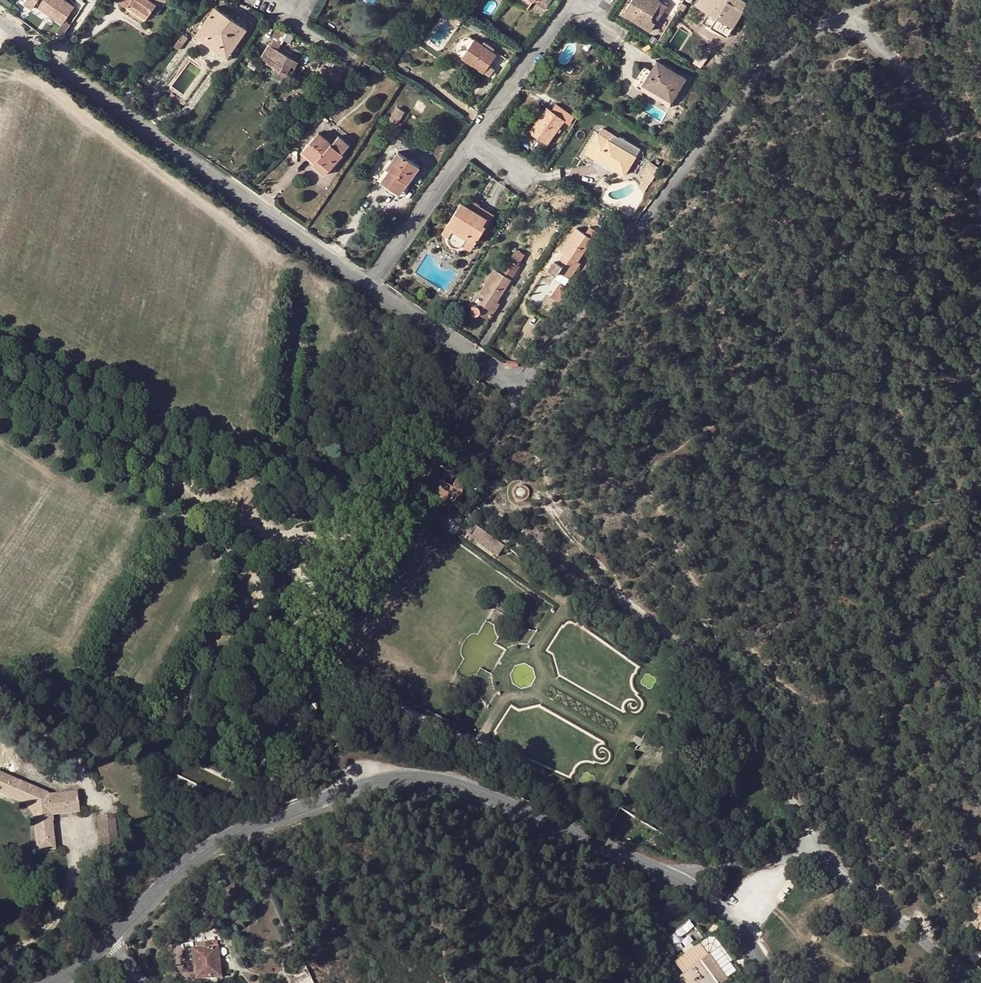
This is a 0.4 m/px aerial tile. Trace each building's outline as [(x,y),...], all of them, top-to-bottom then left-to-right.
[(25,3),(33,8),(34,6),(61,25),(57,32),(62,36),(71,24),(66,20),(74,8),(62,0),(28,0),(25,3)] [(119,2),(127,8),(130,3),(149,16),(156,6),(159,0),(121,0),(119,2)] [(156,6),(159,8),(164,1),(163,0),(159,0),(156,6)] [(545,10),(552,0),(551,0),(532,0),(545,10)] [(656,24),(650,21),(662,4),(656,0),(633,0),(624,14),(650,32),(656,24)] [(709,18),(714,22),(716,19),(733,29),(744,12),(742,11),(746,4),(740,0),(702,0),(697,8),(710,15),(709,18)] [(682,2),(677,11),(682,13),(687,5),(682,2)] [(130,3),(127,8),(146,20),(149,16),(130,3)] [(650,21),(656,24),(667,7),(662,4),(650,21)] [(195,35),(205,42),(210,36),(221,44),(219,48),(229,55),(247,30),(215,8),(195,35)] [(714,22),(709,18),(704,25),(727,39),(733,29),(716,19),(714,22)] [(210,36),(205,42),(227,58),(229,55),(219,48),(221,44),(210,36)] [(174,46),(179,50),(184,43),(179,39),(174,46)] [(266,63),(275,69),(287,75),(288,73),(291,66),(294,68),(298,62),(278,50),(281,44),(274,40),(270,46),(269,45),(261,59),(266,62),(266,63)] [(462,58),(481,70),(488,60),(490,62),(496,54),(475,40),(462,58)] [(483,72),(490,76),(495,69),(489,64),(490,62),(488,60),(481,70),(483,72)] [(637,81),(639,83),(672,102),(686,80),(657,62),(651,72),(645,68),(637,81)] [(323,65),(318,74),(328,80),(337,73),(323,65)] [(287,75),(275,69),(273,73),(287,81),(290,75),(288,73),(287,75)] [(672,102),(639,83),(636,87),(669,107),(672,102)] [(543,122),(539,119),(530,132),(547,144),(564,121),(569,125),(573,118),(556,106),(552,111),(550,111),(543,122)] [(547,108),(539,119),(543,122),(550,111),(547,108)] [(397,109),(389,122),(394,126),(403,113),(397,109)] [(602,127),(599,133),(610,140),(614,135),(602,127)] [(599,133),(598,132),(586,151),(597,158),(598,159),(614,169),(624,175),(640,150),(619,137),(619,138),(614,135),(610,140),(599,133)] [(303,151),(316,162),(318,160),(330,170),(343,155),(342,154),(349,146),(339,137),(332,145),(318,133),(303,151)] [(597,158),(586,151),(584,154),(613,171),(614,169),(598,159),(597,158)] [(381,181),(391,188),(393,186),(402,192),(419,167),(397,152),(391,161),(394,163),(388,171),(381,181)] [(318,160),(316,162),(313,166),(325,176),(330,170),(318,160)] [(385,169),(388,171),(394,163),(391,161),(385,169)] [(650,161),(641,175),(643,176),(651,182),(661,169),(650,161)] [(651,182),(643,176),(639,188),(644,193),(651,182)] [(393,186),(391,188),(400,195),(402,192),(393,186)] [(585,189),(582,193),(589,197),(592,192),(585,189)] [(477,197),(472,204),(477,208),(481,203),(482,201),(477,197)] [(458,227),(452,236),(453,240),(453,242),(455,244),(458,245),(460,246),(466,244),(471,236),(478,240),(497,213),(481,203),(477,208),(472,204),(464,200),(450,222),(458,227)] [(450,222),(445,231),(452,236),(458,227),(450,222)] [(562,266),(558,264),(554,261),(548,271),(556,276),(558,272),(570,280),(581,264),(578,262),(597,234),(588,228),(584,234),(576,229),(561,252),(564,254),(568,257),(562,266)] [(471,236),(466,244),(473,249),(478,240),(471,236)] [(564,254),(558,264),(562,266),(568,257),(564,254)] [(480,294),(484,297),(487,299),(484,304),(481,303),(478,308),(477,307),(475,307),(473,307),(471,309),(471,310),(471,312),(472,315),(474,316),(476,316),(479,314),(489,321),(499,305),(497,303),(519,268),(507,260),(499,273),(494,270),(480,294)] [(561,286),(552,299),(560,305),(567,295),(570,292),(561,286)] [(567,295),(562,303),(568,307),(573,299),(567,295)] [(538,333),(530,344),(540,347),(549,336),(538,333)] [(460,482),(458,481),(455,481),(452,483),(451,485),(451,489),(440,483),(443,478),(424,464),(411,484),(450,511),(460,495),(460,491),(462,489),(463,487),(462,484),(460,482)] [(480,531),(475,527),(469,535),(475,539),(480,531)] [(480,531),(475,539),(498,555),(503,547),(480,531)] [(74,812),(73,807),(78,806),(76,792),(48,795),(47,793),(0,773),(0,793),(25,804),(33,815),(37,851),(54,849),(50,815),(74,812)] [(107,819),(98,820),(100,844),(117,842),(115,819),(107,819)] [(693,918),(668,930),(678,950),(694,943),(692,938),(701,933),(693,918)] [(198,949),(193,950),(195,967),(196,980),(220,977),(217,947),(213,948),(212,941),(198,943),(198,949)] [(195,967),(193,950),(186,950),(188,967),(195,967)] [(711,952),(679,977),(683,982),(723,982),(730,978),(711,952)]
